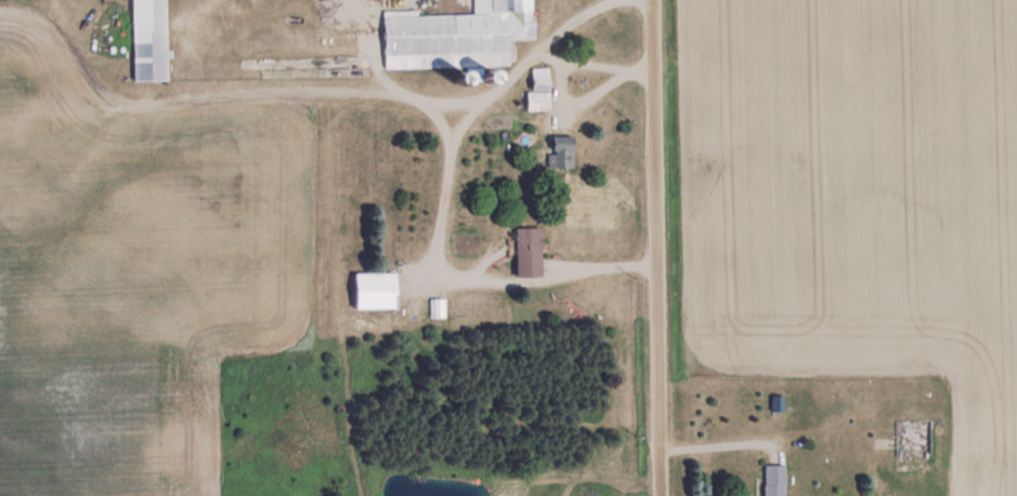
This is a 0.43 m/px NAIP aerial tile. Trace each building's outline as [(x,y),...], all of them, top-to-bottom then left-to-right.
[(132,79),(167,79),(166,0),(132,0),(132,79)] [(455,67),(455,80),(495,80),(495,65),(509,65),(509,37),(531,37),(531,0),(473,0),(473,13),(415,13),(415,9),(383,9),(383,67),(455,67)] [(526,109),(549,109),(549,67),(531,67),(531,90),(526,90),(526,109)] [(572,166),(572,135),(554,135),(554,153),(549,153),(549,166),(572,166)] [(516,275),(541,275),(541,226),(516,226),(516,275)] [(354,307),(395,307),(395,271),(354,271),(354,307)] [(930,419),(895,419),(895,469),(930,469),(930,419)] [(784,464),(764,464),(764,495),(784,495),(784,464)]
